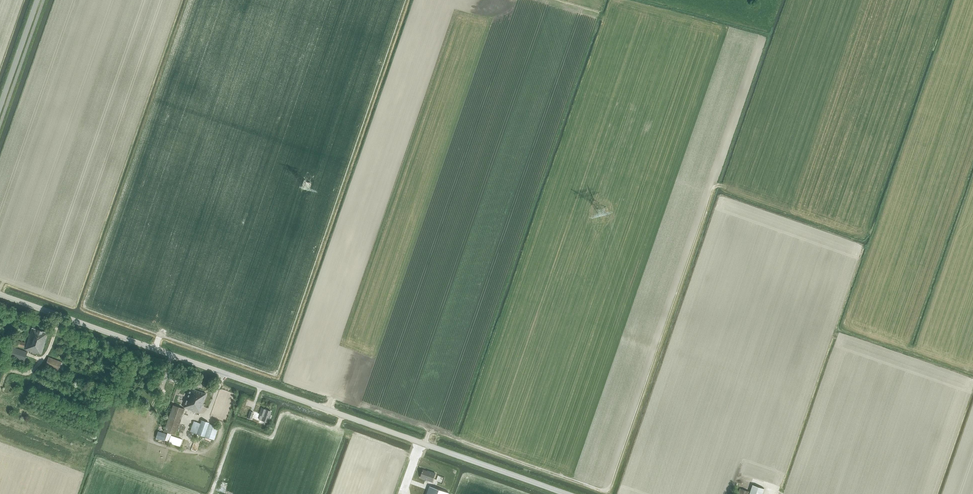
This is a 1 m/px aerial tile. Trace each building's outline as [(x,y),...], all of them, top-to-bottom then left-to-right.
[(25,350),(36,353),(41,354),(48,333),(32,328),(25,350)] [(9,357),(25,362),(28,352),(12,347),(9,357)] [(45,367),(58,371),(62,362),(49,357),(45,367)] [(188,409),(200,413),(206,394),(190,388),(183,407),(188,409)] [(165,440),(180,445),(182,439),(175,436),(175,435),(176,435),(185,409),(173,405),(164,431),(168,433),(165,440)] [(259,419),(261,420),(261,421),(267,423),(269,419),(270,419),(271,416),(270,415),(271,411),(261,408),(259,415),(260,415),(259,419)] [(205,437),(214,440),(219,427),(209,424),(209,423),(202,420),(201,423),(194,421),(190,432),(205,437)] [(421,478),(433,482),(436,473),(426,470),(425,470),(424,470),(421,478)] [(765,489),(753,485),(750,493),(763,493),(765,489)] [(449,493),(430,486),(427,493),(449,493)]
